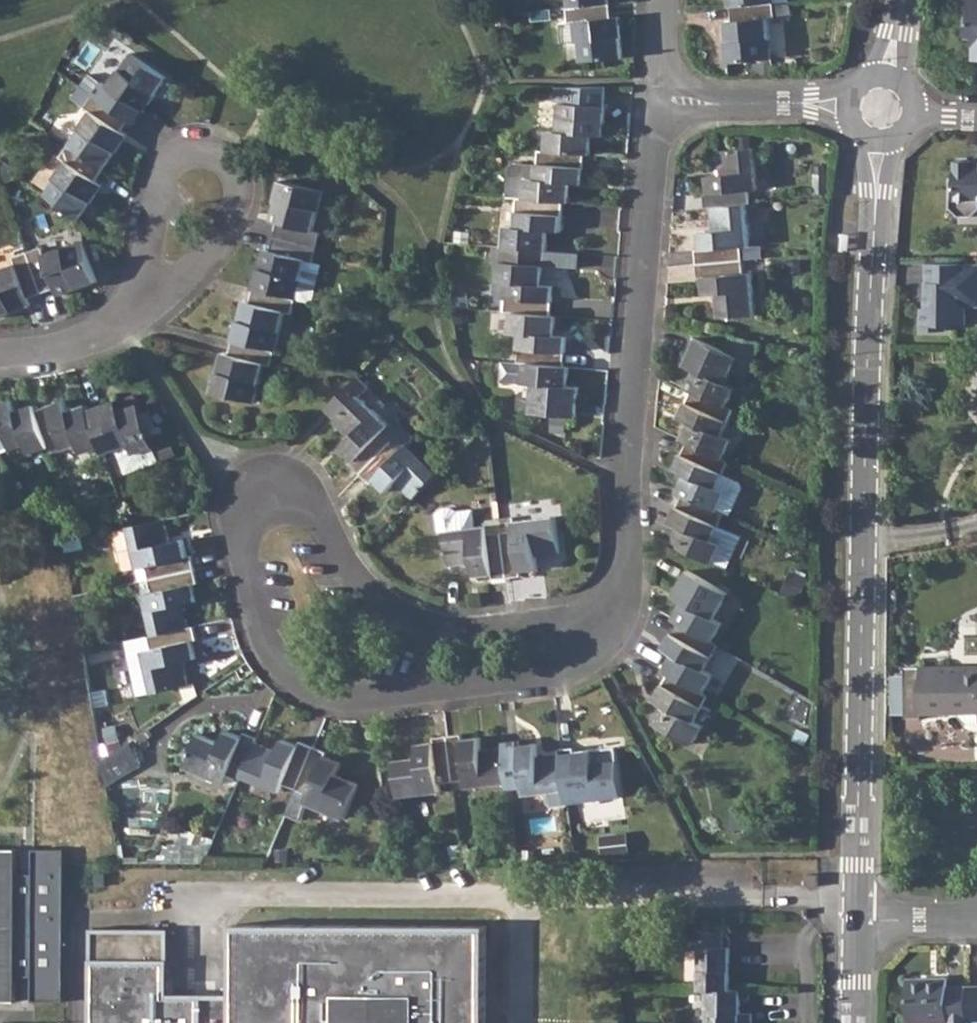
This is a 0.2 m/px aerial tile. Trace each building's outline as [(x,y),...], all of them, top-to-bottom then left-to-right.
[(967,36),(973,36),(973,58),(976,58),(976,0),(973,0),(967,36)] [(611,2),(568,7),(569,21),(576,21),(580,61),(624,57),(621,18),(613,18),(611,2)] [(775,2),(732,7),(733,21),(725,21),(729,62),(773,59),(769,17),(776,17),(775,2)] [(104,82),(95,94),(131,119),(139,108),(146,112),(168,79),(132,54),(110,86),(104,82)] [(558,130),(548,129),(546,148),(585,152),(593,153),(594,134),(606,135),(609,85),(559,85),(558,100),(561,100),(558,130)] [(93,112),(70,145),(108,170),(130,136),(123,131),(131,119),(95,94),(87,107),(93,112)] [(68,161),(45,195),(82,220),(104,186),(99,182),(108,170),(70,145),(62,157),(68,161)] [(704,194),(706,208),(710,208),(747,204),(751,204),(750,190),(758,189),(755,147),(718,149),(720,174),(707,175),(709,193),(704,194)] [(528,177),(525,198),(564,201),(570,202),(572,181),(584,182),(585,152),(546,148),(539,148),(537,177),(528,177)] [(955,160),(955,182),(950,182),(949,206),(958,215),(971,215),(976,209),(976,160),(955,160)] [(280,221),(276,236),(318,246),(322,232),(315,230),(324,191),(282,181),(272,219),(280,221)] [(505,226),(503,246),(547,249),(549,249),(552,229),(562,230),(564,201),(525,198),(517,197),(515,226),(505,226)] [(696,250),(698,265),(743,261),(742,247),(751,246),(747,204),(710,208),(712,231),(699,233),(700,251),(696,250)] [(266,248),(255,287),(298,298),(315,302),(324,267),(319,261),(315,260),(318,246),(276,236),(272,250),(266,248)] [(43,247),(29,251),(43,293),(58,288),(60,294),(98,282),(84,240),(46,253),(43,247)] [(503,246),(493,245),(492,259),(500,260),(498,280),(509,282),(507,310),(513,311),(553,315),(556,285),(544,285),(547,249),(503,246)] [(29,251),(15,257),(17,263),(0,269),(0,315),(32,304),(30,298),(43,293),(29,251)] [(743,261),(698,265),(699,277),(703,277),(705,295),(718,294),(720,318),(758,315),(754,274),(744,274),(743,261)] [(921,265),(921,328),(961,328),(961,307),(976,307),(976,265),(921,265)] [(245,300),(234,339),(277,350),(287,310),(294,312),(298,298),(255,287),(252,301),(245,300)] [(553,315),(513,311),(512,331),(522,331),(520,362),(566,366),(569,336),(558,334),(559,316),(553,315)] [(695,370),(687,390),(692,392),(728,408),(737,389),(728,385),(734,371),(749,378),(764,344),(735,337),(728,352),(698,338),(686,365),(695,370)] [(277,350),(234,339),(231,354),(223,352),(213,391),(256,402),(266,363),(273,365),(277,350)] [(520,362),(504,361),(502,380),(535,383),(532,411),(580,416),(582,388),(570,386),(572,366),(566,366),(520,362)] [(358,376),(326,408),(335,416),(333,418),(352,437),(343,447),(357,460),(354,464),(363,472),(396,440),(386,430),(392,425),(360,394),(368,386),(358,376)] [(690,423),(682,440),(687,442),(724,459),(732,442),(722,437),(734,411),(728,408),(692,392),(680,418),(690,423)] [(0,405),(0,454),(0,455),(28,445),(32,455),(51,449),(38,411),(36,405),(17,413),(13,401),(0,405)] [(65,402),(38,411),(51,449),(54,455),(81,446),(84,456),(104,449),(91,411),(89,406),(70,412),(65,402)] [(119,402),(91,411),(104,449),(106,454),(120,450),(128,474),(161,463),(141,406),(122,412),(119,402)] [(396,440),(363,472),(373,482),(376,479),(388,491),(398,481),(415,498),(441,472),(411,443),(405,449),(396,440)] [(685,474),(677,492),(683,495),(725,515),(731,517),(745,485),(723,475),(730,462),(724,459),(687,442),(675,469),(685,474)] [(680,527),(672,545),(727,569),(742,537),(719,527),(725,515),(683,495),(670,522),(680,527)] [(491,534),(489,524),(475,526),(473,510),(458,512),(452,507),(442,508),(438,516),(439,530),(448,530),(452,566),(475,563),(477,576),(495,574),(495,578),(509,577),(503,532),(491,534)] [(502,517),(488,518),(489,524),(491,534),(503,532),(502,518),(502,517)] [(515,517),(502,518),(503,532),(509,577),(521,575),(521,571),(539,569),(538,556),(561,553),(557,517),(515,521),(515,517)] [(131,528),(117,531),(128,572),(149,567),(152,580),(196,570),(193,557),(189,558),(186,541),(172,543),(168,520),(131,528)] [(196,570),(152,580),(154,594),(145,596),(154,637),(191,628),(186,604),(197,602),(194,584),(198,583),(196,570)] [(683,602),(673,619),(678,622),(714,643),(723,626),(714,620),(729,595),(687,570),(673,596),(683,602)] [(674,654),(664,671),(669,674),(704,694),(713,677),(704,671),(718,646),(714,643),(678,622),(664,648),(674,654)] [(154,637),(150,638),(152,649),(144,651),(153,693),(189,685),(185,661),(196,659),(193,641),(197,640),(195,627),(191,628),(154,637)] [(150,638),(129,643),(140,696),(153,693),(144,651),(152,649),(150,638)] [(919,667),(920,714),(958,713),(967,721),(976,721),(976,667),(919,667)] [(704,694),(669,674),(654,699),(664,705),(655,722),(694,744),(704,727),(695,722),(709,697),(704,694)] [(895,711),(906,711),(907,674),(896,674),(895,711)] [(229,776),(240,780),(242,777),(256,742),(257,739),(245,734),(244,737),(226,730),(221,741),(201,734),(187,766),(226,783),(229,776)] [(461,736),(448,738),(454,781),(466,780),(467,788),(511,782),(506,747),(481,749),(479,737),(461,739),(461,736)] [(454,781),(448,738),(435,739),(436,742),(416,745),(418,758),(394,760),(398,797),(441,791),(440,783),(454,781)] [(256,742),(242,777),(281,792),(284,784),(296,788),(314,747),(302,742),(300,746),(282,739),(277,750),(256,742)] [(517,741),(506,743),(506,747),(511,782),(511,787),(523,785),(525,794),(548,792),(549,801),(554,804),(569,802),(568,801),(567,789),(562,753),(538,756),(536,743),(518,745),(517,741)] [(128,746),(103,764),(107,788),(141,765),(128,746)] [(296,788),(288,806),(302,812),(306,803),(344,818),(359,784),(336,774),(341,763),(324,756),(326,752),(314,747),(296,788)] [(574,748),(562,749),(562,753),(567,789),(568,801),(623,795),(617,747),(600,750),(600,756),(594,758),(593,749),(574,751),(574,748)] [(288,806),(286,813),(299,818),(302,812),(288,806)] [(17,1000),(18,864),(17,849),(0,849),(0,1000),(17,1000)] [(806,874),(805,885),(818,885),(819,874),(806,874)] [(94,931),(94,1022),(483,1022),(483,1006),(483,927),(395,927),(236,926),(236,997),(168,997),(168,931),(94,931)] [(699,932),(699,991),(708,991),(707,1022),(753,1022),(753,1014),(741,1014),(741,990),(729,990),(729,947),(724,946),(724,932),(699,932)] [(34,975),(20,976),(22,996),(36,995),(34,975)] [(969,986),(949,986),(949,979),(910,979),(909,1022),(969,1022),(969,986)] [(969,986),(969,1022),(976,1022),(976,986),(969,986)]
